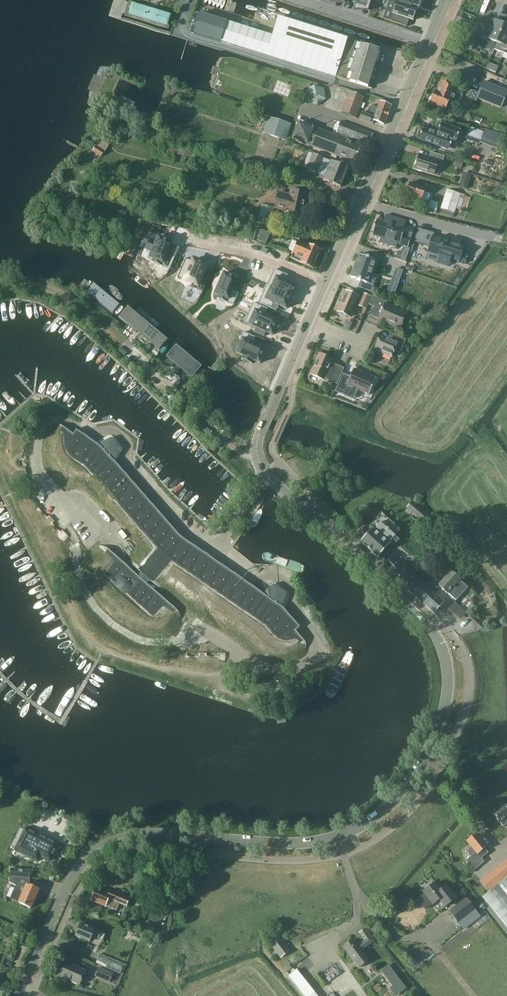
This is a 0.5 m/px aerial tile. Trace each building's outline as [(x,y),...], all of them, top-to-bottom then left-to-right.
[(353,11),(368,12),(370,7),(372,0),(357,0),(353,11)] [(397,2),(419,9),(420,6),(422,0),(398,0),(397,2)] [(396,2),(389,21),(407,27),(409,19),(413,21),(416,12),(414,12),(415,8),(397,2),(396,2)] [(170,26),(173,17),(134,3),(130,13),(170,26)] [(220,42),(227,22),(200,13),(194,34),(220,42)] [(348,40),(278,18),(272,36),(227,21),(227,22),(220,42),(336,78),(336,77),(349,82),(368,87),(379,50),(361,45),(348,40)] [(466,21),(457,18),(452,29),(461,33),(466,21)] [(476,35),(474,42),(493,50),(493,49),(494,49),(504,25),(494,21),(492,27),(486,25),(482,38),(476,35)] [(482,38),(486,25),(481,23),(476,35),(482,38)] [(506,44),(506,26),(504,25),(494,49),(503,53),(506,44)] [(460,34),(452,31),(449,37),(458,40),(460,34)] [(498,67),(488,64),(486,69),(495,73),(498,67)] [(461,100),(463,95),(453,92),(455,87),(441,81),(438,90),(461,100)] [(501,108),(506,94),(506,91),(484,81),(477,98),(501,108)] [(318,106),(326,99),(324,89),(314,85),(311,87),(309,84),(300,91),(302,100),(307,99),(307,102),(318,106)] [(461,100),(438,90),(436,89),(434,96),(431,96),(429,100),(431,102),(431,103),(446,109),(449,102),(452,103),(452,102),(459,105),(461,100)] [(342,112),(356,118),(363,96),(348,91),(346,96),(347,97),(342,112)] [(370,108),(388,115),(391,106),(380,101),(377,107),(372,106),(370,108)] [(362,112),(359,119),(373,124),(374,120),(384,124),(388,115),(370,108),(369,112),(375,114),(374,116),(373,116),(373,115),(362,112)] [(262,133),(286,141),(291,124),(267,116),(262,133)] [(337,121),(333,131),(368,145),(373,134),(337,121)] [(311,146),(318,129),(313,127),(312,128),(299,123),(293,138),(308,143),(307,145),(311,146)] [(423,129),(419,139),(431,143),(433,144),(434,144),(445,148),(447,142),(455,145),(456,141),(459,142),(462,132),(460,132),(460,131),(459,131),(450,127),(451,126),(444,123),(443,125),(441,124),(437,134),(423,129)] [(469,127),(464,142),(478,147),(484,132),(469,127)] [(484,132),(480,143),(498,150),(503,134),(490,129),(485,127),(485,128),(484,132)] [(318,129),(311,146),(354,162),(361,145),(318,129)] [(108,146),(100,140),(92,152),(101,157),(108,146)] [(174,154),(176,147),(165,145),(164,151),(174,154)] [(194,158),(195,152),(185,150),(183,156),(194,158)] [(441,167),(445,156),(430,152),(429,158),(419,155),(415,169),(434,175),(437,166),(441,167)] [(341,187),(344,178),(348,168),(331,161),(323,159),(324,158),(313,154),(311,159),(307,157),(303,167),(307,169),(317,173),(316,175),(324,178),(323,180),(341,187)] [(456,159),(454,167),(461,169),(463,161),(456,159)] [(459,187),(467,189),(471,175),(464,172),(459,187)] [(413,200),(420,202),(420,200),(422,201),(424,192),(432,194),(434,188),(425,185),(424,187),(410,183),(407,195),(414,198),(413,200)] [(278,191),(275,208),(303,215),(308,194),(290,189),(289,194),(278,191)] [(465,195),(460,194),(447,190),(441,209),(455,213),(456,208),(460,209),(465,195)] [(430,200),(427,211),(435,214),(439,203),(430,200)] [(269,226),(274,208),(261,205),(260,210),(254,209),(250,221),(269,226)] [(378,220),(373,236),(374,236),(381,238),(379,243),(396,248),(397,244),(407,247),(412,230),(404,227),(405,224),(401,223),(401,224),(396,222),(397,219),(385,215),(383,222),(378,221),(378,220)] [(418,228),(414,242),(430,247),(428,252),(439,256),(437,262),(449,266),(451,259),(458,261),(458,262),(459,262),(466,264),(469,254),(468,254),(462,252),(463,247),(464,246),(463,246),(461,245),(462,241),(451,237),(450,242),(448,242),(448,241),(448,242),(444,240),(443,240),(433,237),(434,233),(418,228)] [(270,234),(262,230),(257,241),(265,244),(270,234)] [(151,240),(146,250),(151,252),(149,258),(153,259),(152,261),(169,269),(174,258),(167,255),(169,251),(171,245),(172,243),(158,236),(156,242),(151,240)] [(321,251),(298,241),(292,255),(293,255),(291,258),(299,262),(313,268),(321,251)] [(398,252),(396,258),(405,261),(407,255),(398,252)] [(351,277),(358,280),(360,281),(358,288),(371,293),(374,286),(368,284),(368,283),(376,262),(376,261),(359,255),(356,263),(357,263),(355,267),(351,277)] [(186,259),(178,278),(188,282),(187,285),(202,291),(207,280),(202,278),(204,274),(203,274),(207,266),(193,260),(192,261),(186,259)] [(395,268),(387,291),(394,294),(402,271),(395,268)] [(266,286),(292,298),(297,286),(289,283),(285,281),(287,275),(274,270),(267,286),(266,286)] [(218,286),(214,294),(218,296),(217,298),(233,305),(238,293),(233,291),(234,287),(238,279),(224,273),(220,281),(218,286)] [(88,291),(114,312),(121,303),(95,282),(88,291)] [(266,286),(258,303),(271,309),(274,304),(278,306),(278,305),(286,309),(291,298),(292,298),(266,286)] [(337,311),(351,317),(359,297),(346,291),(337,311)] [(366,308),(371,297),(363,294),(359,305),(366,308)] [(400,328),(407,312),(386,303),(387,301),(379,297),(373,295),(369,304),(375,307),(373,312),(380,315),(378,319),(400,328)] [(253,303),(244,323),(256,328),(254,332),(264,337),(266,332),(272,335),(274,331),(276,332),(281,322),(269,317),(265,315),(267,309),(253,303)] [(120,317),(158,350),(169,338),(130,305),(120,317)] [(242,340),(236,353),(243,356),(242,359),(252,363),(253,360),(260,363),(266,349),(257,345),(252,343),(254,338),(243,333),(240,339),(242,340)] [(374,352),(382,355),(382,354),(392,358),(395,351),(400,353),(406,340),(394,335),(391,340),(382,336),(379,343),(378,343),(374,352)] [(193,375),(203,363),(177,342),(168,354),(193,375)] [(343,368),(336,365),(335,368),(330,366),(333,360),(319,354),(310,374),(325,380),(325,379),(336,384),(343,368)] [(343,374),(336,389),(345,393),(348,387),(355,391),(356,389),(369,395),(376,379),(354,369),(350,377),(343,374)] [(160,548),(142,566),(141,565),(140,565),(140,564),(139,564),(138,564),(137,563),(136,563),(134,561),(133,560),(132,561),(140,568),(141,569),(140,575),(112,551),(109,548),(108,547),(107,547),(106,546),(105,546),(104,546),(103,546),(102,546),(103,549),(116,561),(104,574),(151,615),(162,601),(175,612),(178,613),(179,613),(179,612),(178,611),(178,610),(178,609),(177,608),(173,604),(165,598),(145,580),(150,577),(159,585),(160,585),(160,584),(160,583),(159,583),(157,581),(157,580),(156,579),(156,578),(155,578),(155,577),(154,577),(154,576),(153,575),(170,557),(266,623),(275,635),(277,633),(278,633),(278,634),(279,635),(280,635),(282,636),(283,637),(285,637),(286,637),(287,637),(289,637),(290,637),(291,637),(292,636),(294,636),(295,635),(296,634),(305,645),(307,646),(307,645),(307,644),(307,643),(307,642),(307,641),(307,640),(306,639),(303,635),(297,628),(302,624),(287,607),(292,592),(292,590),(291,589),(279,580),(278,580),(277,580),(276,581),(265,591),(183,534),(118,461),(116,459),(123,449),(123,448),(124,446),(125,445),(124,444),(114,433),(113,432),(112,433),(111,433),(98,441),(78,427),(75,431),(70,428),(63,424),(62,424),(61,423),(60,423),(59,423),(58,424),(57,424),(57,426),(68,433),(68,435),(68,436),(68,437),(68,439),(68,441),(68,443),(68,444),(69,445),(69,447),(70,448),(71,449),(71,450),(72,451),(70,454),(85,464),(160,548)] [(27,439),(29,435),(27,434),(26,434),(23,434),(21,434),(18,435),(17,437),(15,439),(14,441),(13,443),(13,446),(13,449),(14,451),(15,453),(17,455),(19,456),(21,457),(22,453),(20,452),(19,451),(18,450),(17,449),(17,448),(16,446),(16,445),(17,444),(17,443),(17,442),(18,441),(19,440),(20,439),(21,439),(22,438),(24,438),(25,438),(27,439)] [(29,446),(29,447),(31,447),(31,446),(31,444),(30,443),(30,442),(29,441),(28,440),(27,439),(30,435),(29,434),(29,435),(27,439),(25,438),(24,438),(22,438),(21,439),(20,439),(19,440),(18,441),(17,442),(17,443),(17,444),(16,445),(16,446),(17,448),(17,449),(18,450),(19,451),(20,452),(22,453),(21,457),(21,458),(22,458),(23,453),(24,453),(25,453),(26,452),(28,451),(29,450),(30,449),(28,449),(27,450),(26,451),(25,451),(24,451),(23,451),(22,451),(21,450),(20,450),(19,449),(19,448),(18,447),(18,445),(18,444),(19,443),(19,442),(20,441),(21,440),(22,440),(23,440),(24,440),(25,440),(26,440),(27,441),(28,442),(29,443),(29,444),(29,445),(29,446)] [(30,453),(30,452),(32,450),(33,448),(33,447),(33,445),(33,443),(32,441),(31,440),(30,439),(32,436),(30,435),(27,439),(28,440),(29,441),(30,442),(30,443),(31,444),(31,446),(31,447),(30,448),(30,449),(29,450),(28,451),(26,452),(25,453),(24,453),(23,453),(22,458),(24,459),(25,455),(27,455),(28,454),(30,453)] [(428,517),(417,505),(412,510),(424,522),(428,517)] [(388,543),(395,536),(380,522),(374,530),(373,529),(361,543),(377,557),(389,543),(388,543)] [(395,536),(390,542),(394,546),(399,540),(395,536)] [(444,602),(392,555),(383,567),(434,614),(435,613),(444,602)] [(455,575),(450,571),(436,586),(445,594),(446,593),(455,600),(461,593),(458,590),(459,588),(457,586),(456,588),(454,585),(459,579),(455,575)] [(447,608),(459,620),(466,613),(453,601),(447,608)] [(278,675),(277,675),(275,675),(273,675),(271,676),(270,676),(269,678),(267,680),(267,681),(266,683),(263,683),(263,685),(268,685),(268,684),(268,683),(269,681),(270,680),(271,679),(272,678),(273,677),(274,677),(275,677),(276,677),(278,677),(280,678),(281,679),(281,680),(282,681),(287,678),(286,677),(283,678),(281,677),(280,676),(278,675)] [(273,679),(273,677),(272,678),(271,679),(270,680),(269,681),(268,683),(268,684),(268,685),(263,685),(263,686),(264,686),(268,686),(269,687),(269,688),(270,689),(271,690),(272,691),(273,691),(275,691),(276,691),(277,691),(278,691),(279,691),(280,690),(281,689),(282,688),(283,686),(283,685),(283,683),(282,682),(287,680),(288,679),(287,678),(282,681),(281,680),(281,679),(280,678),(278,677),(276,677),(275,677),(275,678),(277,679),(278,680),(279,680),(280,681),(281,682),(281,683),(281,684),(281,685),(281,686),(280,687),(279,688),(279,689),(277,690),(276,690),(275,690),(274,690),(273,689),(272,689),(271,688),(270,687),(270,686),(270,685),(270,684),(270,683),(270,682),(271,681),(272,680),(273,679)] [(268,686),(264,686),(264,688),(265,689),(266,691),(268,693),(270,694),(272,695),(275,695),(277,695),(280,694),(282,693),(284,691),(285,689),(287,687),(287,685),(287,682),(287,680),(282,682),(283,683),(283,685),(283,686),(282,688),(281,689),(280,690),(279,691),(278,691),(277,691),(276,691),(275,691),(273,691),(272,691),(271,690),(270,689),(269,688),(269,687),(268,686)] [(492,812),(491,813),(500,823),(503,827),(506,824),(506,809),(503,804),(497,808),(496,807),(491,810),(492,812)] [(58,845),(25,829),(15,850),(38,862),(40,856),(50,861),(55,852),(56,853),(59,847),(58,846),(58,845)] [(486,847),(476,835),(467,842),(472,847),(469,850),(468,853),(471,857),(465,861),(473,871),(484,862),(481,859),(488,853),(484,848),(486,847)] [(506,877),(506,861),(506,860),(479,882),(488,892),(506,877)] [(30,870),(11,869),(10,877),(30,879),(30,870)] [(39,890),(30,886),(30,879),(10,877),(9,882),(16,886),(10,898),(18,902),(31,908),(39,890)] [(488,892),(481,898),(506,930),(506,877),(488,892)] [(176,882),(166,878),(163,888),(173,891),(176,882)] [(456,899),(455,899),(456,898),(451,892),(450,893),(450,892),(451,891),(446,886),(446,887),(445,886),(440,890),(434,883),(423,892),(434,906),(439,901),(445,908),(456,899)] [(96,888),(90,900),(116,911),(119,903),(126,906),(129,898),(112,891),(110,894),(96,888)] [(458,923),(475,910),(475,909),(466,898),(449,912),(458,923)] [(75,936),(90,942),(92,936),(102,940),(105,935),(81,924),(75,936)] [(371,936),(366,928),(358,934),(364,942),(371,936)] [(279,938),(270,945),(280,956),(288,949),(279,938)] [(131,939),(123,958),(128,960),(136,941),(131,939)] [(369,960),(354,940),(343,948),(358,968),(369,960)] [(100,954),(96,964),(120,974),(124,964),(100,954)] [(89,974),(64,962),(59,976),(83,987),(89,974)] [(113,974),(99,968),(95,976),(110,982),(113,974)] [(297,970),(289,976),(304,995),(317,995),(297,970)]
